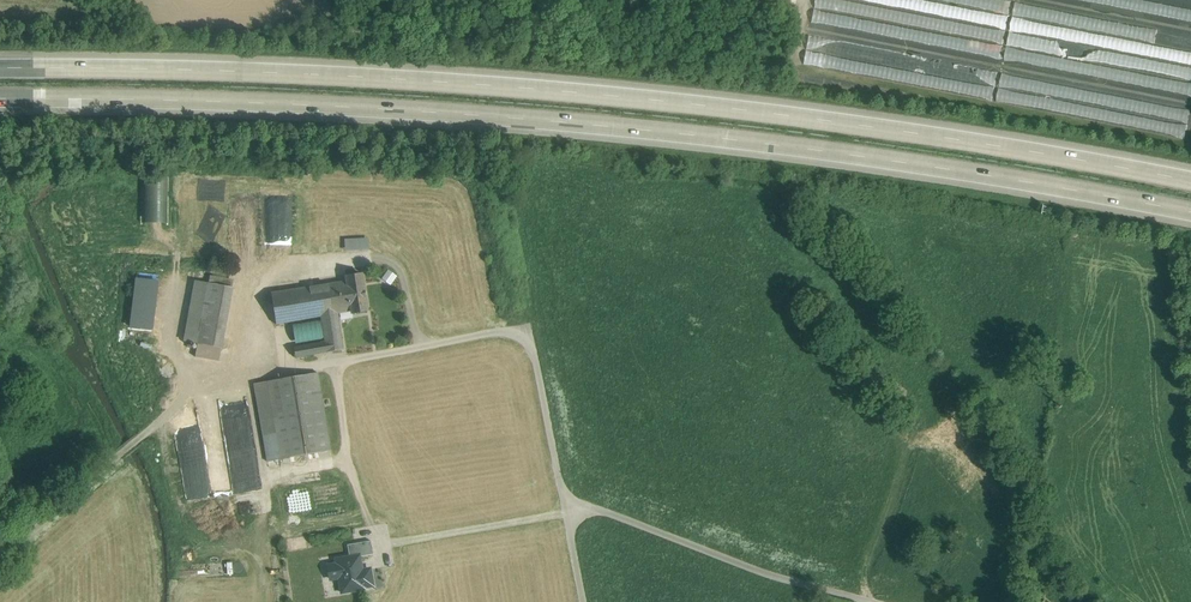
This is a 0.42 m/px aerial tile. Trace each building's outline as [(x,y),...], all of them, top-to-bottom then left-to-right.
[(1190,20),(1190,5),(1161,0),(1070,0),(1190,20)] [(814,12),(811,30),(1190,89),(1190,50),(1156,44),(1159,26),(1013,3),(1007,41),(814,12)] [(1183,121),(1186,104),(813,39),(811,50),(808,50),(806,65),(993,98),(995,88),(1183,121)] [(371,237),(346,238),(346,250),(372,248),(371,237)] [(383,278),(392,284),(398,275),(389,269),(383,278)] [(347,281),(328,284),(332,314),(337,313),(352,311),(352,313),(367,310),(361,274),(346,276),(347,281)] [(234,281),(210,277),(209,283),(198,344),(195,357),(219,361),(234,281)] [(131,327),(153,329),(159,281),(137,278),(131,327)] [(184,342),(198,344),(209,283),(196,280),(184,342)] [(328,284),(271,293),(276,324),(321,316),(332,314),(328,284)] [(332,314),(321,316),(325,342),(294,347),(295,358),(343,349),(340,327),(346,326),(344,316),(338,317),(337,313),(332,314)] [(318,372),(254,383),(268,461),(331,450),(318,372)] [(200,418),(204,433),(222,429),(219,414),(200,418)] [(209,479),(198,478),(197,485),(192,484),(192,479),(186,478),(185,495),(207,497),(209,479)] [(348,545),(349,555),(360,554),(360,556),(373,554),(371,541),(348,545)] [(339,580),(341,594),(366,589),(366,586),(373,585),(370,568),(363,569),(360,556),(360,554),(349,555),(335,558),(336,563),(327,564),(331,581),(339,580)]
